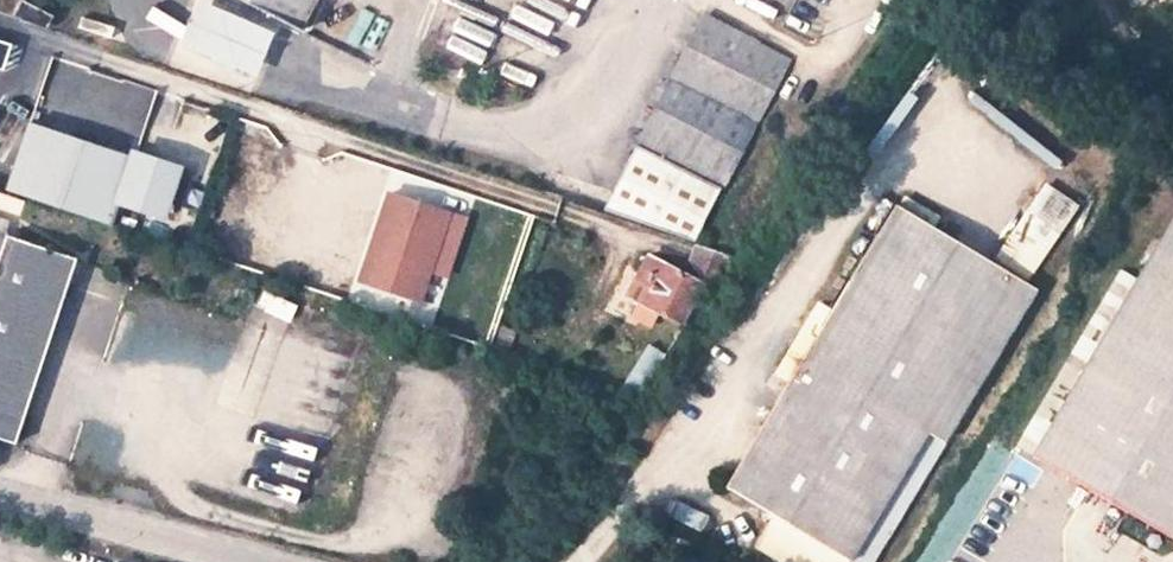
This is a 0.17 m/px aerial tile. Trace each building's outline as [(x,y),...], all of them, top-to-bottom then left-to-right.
[(47,29),(54,17),(22,0),(12,18),(47,29)] [(301,32),(318,0),(238,0),(301,32)] [(274,33),(199,1),(179,44),(256,76),(274,33)] [(705,17),(605,214),(694,244),(788,60),(705,17)] [(3,70),(11,46),(0,42),(0,69),(3,70)] [(160,218),(176,167),(134,153),(131,161),(29,129),(8,194),(112,227),(119,204),(160,218)] [(1041,185),(1005,256),(1037,272),(1074,202),(1041,185)] [(429,303),(457,216),(398,197),(370,284),(429,303)] [(1037,284),(896,202),(804,358),(726,487),(774,516),(754,549),(776,561),(873,561),(1037,284)] [(79,255),(49,245),(9,233),(11,226),(0,223),(0,438),(19,445),(79,255)] [(1050,439),(1172,511),(1172,226),(1050,439)] [(698,245),(689,263),(702,277),(699,284),(649,257),(629,296),(684,324),(731,257),(698,245)] [(526,333),(503,326),(494,348),(522,358),(528,342),(523,340),(526,333)] [(665,358),(649,348),(629,379),(613,370),(605,386),(640,397),(665,358)]
